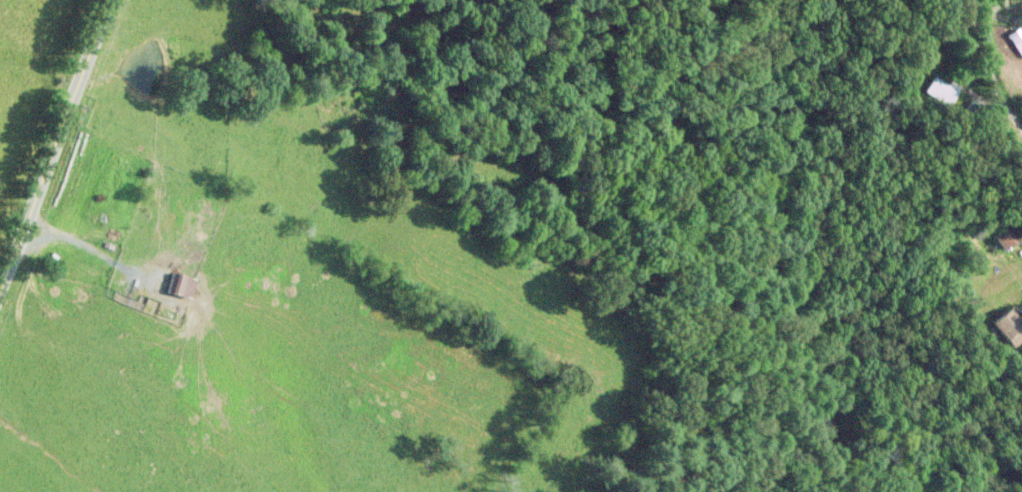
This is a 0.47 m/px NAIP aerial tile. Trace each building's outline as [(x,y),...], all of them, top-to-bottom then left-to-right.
[(947,107),(958,89),(934,74),(923,91),(947,107)] [(1021,237),(1008,221),(993,234),(1006,250),(1021,237)] [(168,291),(191,298),(197,278),(174,271),(168,291)] [(1009,307),(991,323),(1012,348),(1021,339),(1021,311),(1017,316),(1009,307)]
